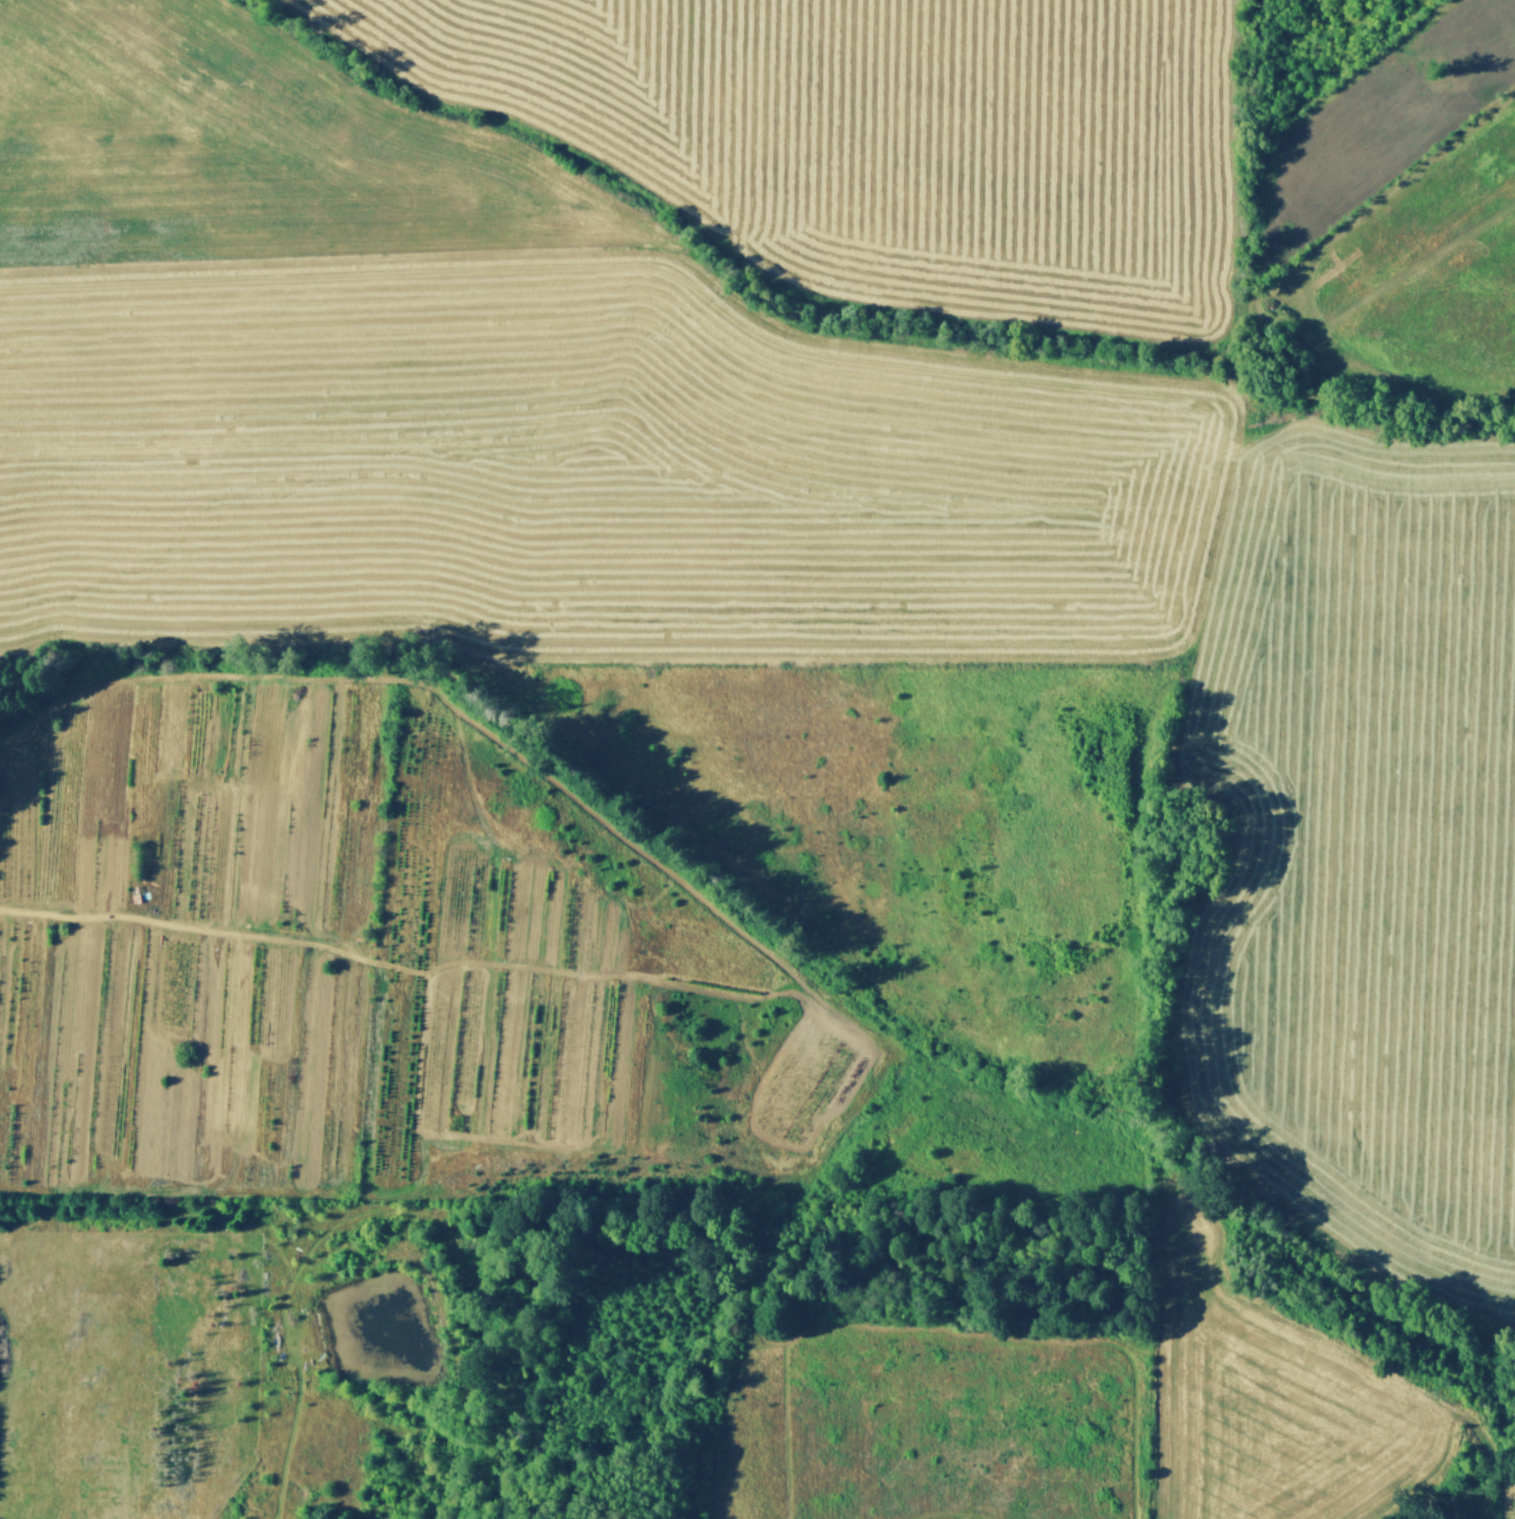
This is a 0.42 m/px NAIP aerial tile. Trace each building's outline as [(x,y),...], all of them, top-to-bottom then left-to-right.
[(349,942),(348,934),(366,932),(367,940),(349,942)]
